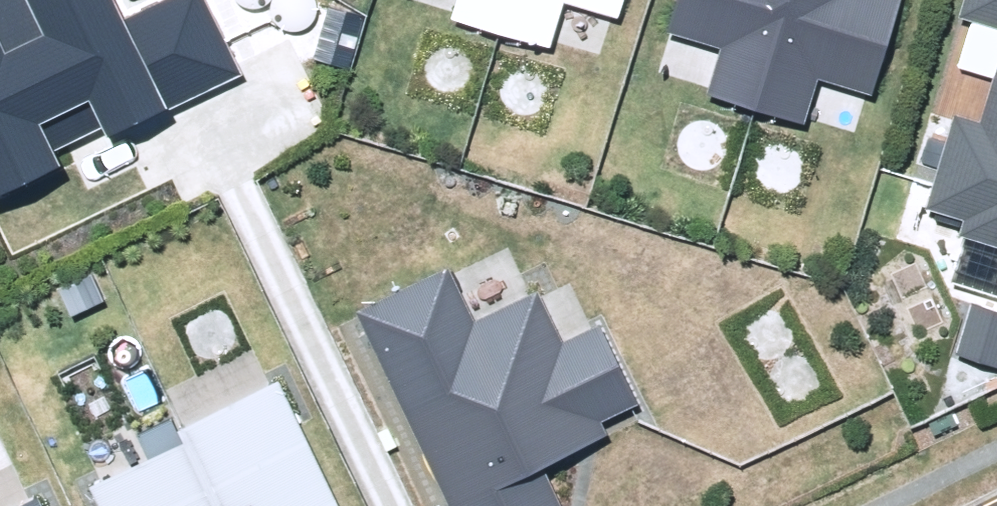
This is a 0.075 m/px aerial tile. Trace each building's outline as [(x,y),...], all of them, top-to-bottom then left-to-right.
[(59,166),(51,152),(103,127),(109,139),(239,76),(202,0),(167,0),(123,21),(113,0),(0,0),(0,195),(59,166)] [(551,49),(565,6),(618,23),(625,0),(460,0),(454,19),(551,49)] [(804,123),(817,80),(870,97),(900,0),(676,0),(666,32),(721,49),(707,93),(804,123)] [(996,248),(996,0),(961,0),(956,16),(968,20),(955,64),(993,76),(979,123),(954,115),(925,209),(964,222),(960,236),(996,248)] [(450,505),(558,505),(540,467),(607,435),(601,423),(637,406),(597,325),(561,342),(537,292),(473,322),(448,272),(357,315),(450,505)] [(958,358),(996,368),(996,310),(972,304),(958,358)] [(99,505),(333,505),(276,385),(176,432),(182,444),(90,487),(99,505)] [(33,498),(15,505),(37,505),(33,498)]
